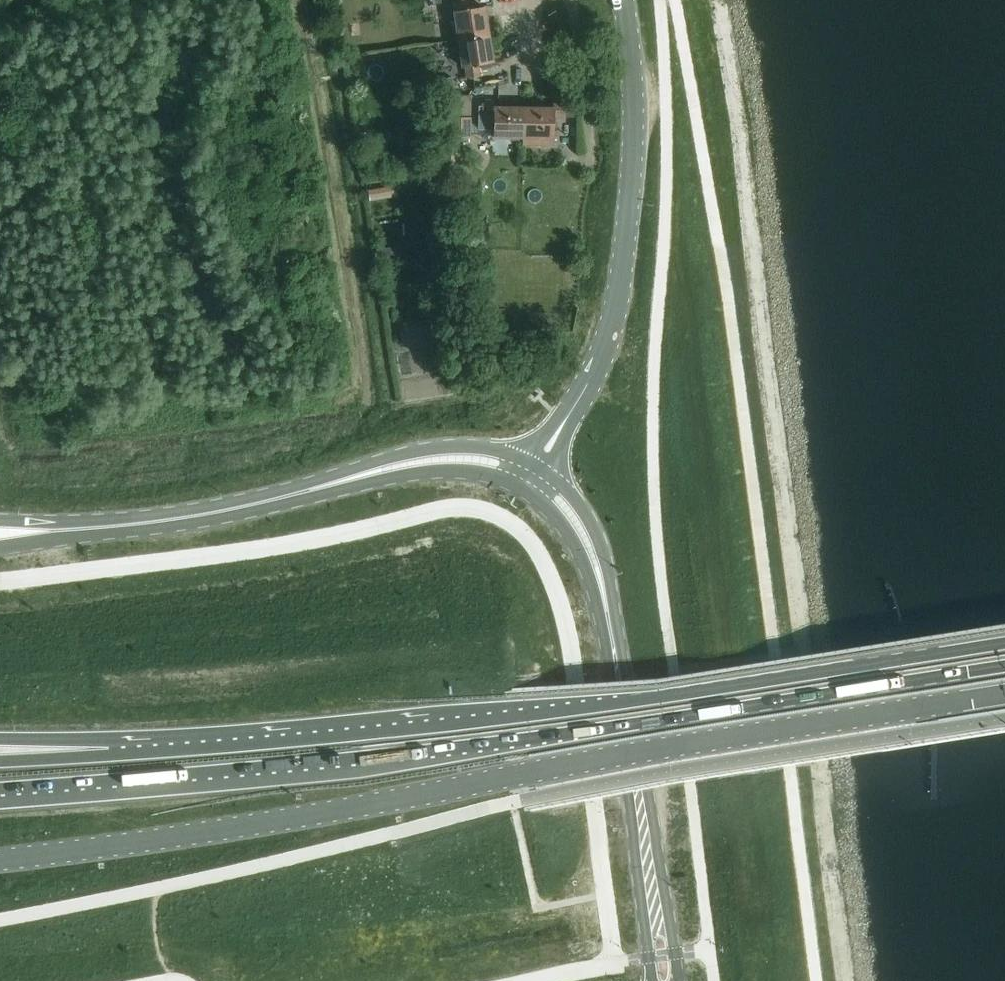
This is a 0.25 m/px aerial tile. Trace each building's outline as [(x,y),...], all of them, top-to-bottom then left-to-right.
[(492,62),(484,6),(469,8),(468,0),(455,0),(456,10),(453,10),(463,67),(465,66),(467,77),(479,75),(477,64),(492,62)] [(470,115),(470,94),(447,94),(447,114),(470,115)] [(564,117),(564,103),(552,103),(552,108),(494,107),(494,102),(481,102),(481,115),(493,115),(492,136),(553,137),(553,116),(564,117)] [(467,138),(468,117),(449,117),(448,138),(467,138)]
